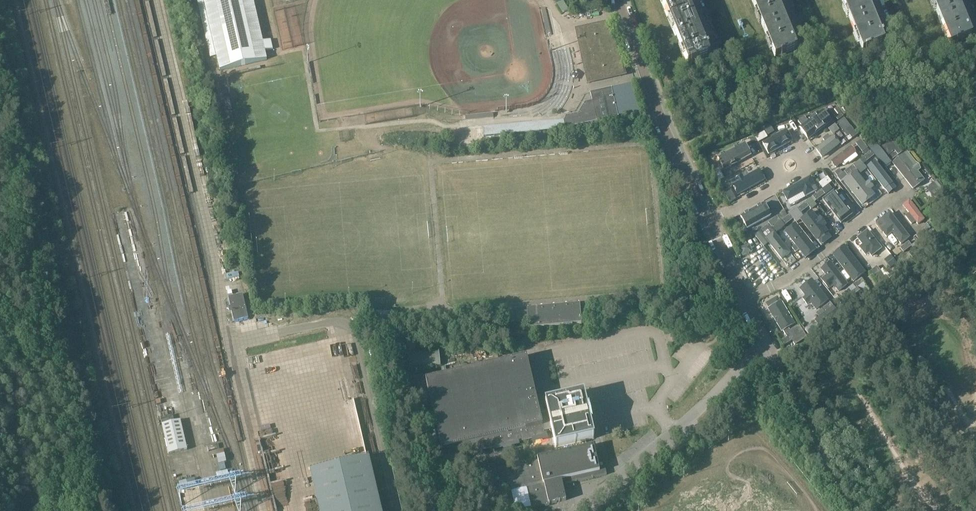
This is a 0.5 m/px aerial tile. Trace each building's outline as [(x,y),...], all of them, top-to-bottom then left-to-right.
[(220,71),(267,60),(265,52),(273,50),(271,41),(263,42),(253,0),(204,0),(220,71)] [(688,0),(662,0),(689,63),(691,62),(692,63),(696,61),(710,55),(709,52),(719,48),(717,43),(707,47),(688,0)] [(777,0),(753,0),(775,58),(781,55),(782,56),(786,55),(785,54),(797,49),(796,48),(777,0)] [(867,0),(842,0),(863,52),(867,51),(872,49),(872,48),(884,43),(883,41),(893,37),(891,31),(881,35),(867,0)] [(973,37),(957,0),(932,0),(951,46),(956,44),(957,45),(960,43),(973,37)] [(545,8),(541,9),(547,36),(551,35),(545,8)] [(608,23),(577,30),(589,82),(626,74),(608,23)] [(640,111),(634,86),(634,84),(634,83),(612,88),(590,93),(590,94),(591,94),(592,101),(597,122),(619,117),(619,116),(618,116),(640,111)] [(564,120),(566,129),(597,122),(592,101),(585,103),(579,114),(566,116),(565,120),(564,120)] [(831,120),(824,109),(800,128),(808,138),(831,120)] [(832,112),(838,120),(843,116),(837,109),(832,112)] [(851,127),(846,130),(852,138),(857,135),(851,127)] [(837,128),(814,146),(821,156),(845,138),(837,128)] [(794,142),(788,130),(761,142),(767,155),(794,142)] [(761,141),(770,137),(768,133),(759,137),(761,141)] [(885,166),(890,162),(902,153),(892,139),(880,149),(874,142),(868,147),(874,156),(879,161),(881,162),(885,166)] [(861,140),(856,144),(862,152),(867,148),(861,140)] [(752,154),(746,141),(719,154),(725,166),(752,154)] [(851,146),(827,164),(835,175),(859,156),(851,146)] [(863,158),(866,162),(874,156),(871,152),(863,158)] [(907,152),(893,164),(913,189),(920,184),(916,178),(920,175),(917,171),(920,169),(907,152)] [(879,169),(874,163),(869,167),(884,187),(889,183),(881,172),(883,171),(881,167),(879,169)] [(724,175),(720,166),(714,168),(718,177),(724,175)] [(764,179),(758,166),(731,179),(737,192),(764,179)] [(843,180),(848,176),(856,170),(853,166),(840,176),(843,180)] [(862,205),(874,196),(869,190),(873,188),(869,183),(866,185),(856,173),(844,182),(862,205)] [(824,189),(832,183),(828,178),(820,184),(824,189)] [(815,194),(810,181),(782,194),(788,207),(815,194)] [(837,188),(833,183),(828,187),(832,192),(837,188)] [(734,197),(730,188),(724,190),(729,199),(734,197)] [(825,194),(822,190),(813,197),(817,201),(825,194)] [(837,195),(833,199),(830,195),(824,200),(840,222),(847,217),(838,206),(843,202),(837,195)] [(909,201),(903,206),(909,214),(906,217),(912,224),(916,221),(918,225),(924,219),(909,201)] [(772,214),(766,202),(739,214),(745,227),(772,214)] [(806,203),(798,209),(801,213),(809,207),(806,203)] [(801,213),(798,209),(790,215),(794,220),(797,224),(801,220),(804,218),(801,213)] [(812,212),(804,218),(801,220),(817,240),(827,232),(822,225),(825,223),(821,218),(818,220),(812,212)] [(887,238),(892,233),(901,244),(909,238),(890,213),(882,220),(888,228),(883,233),(887,238)] [(776,234),(794,220),(790,215),(781,222),(777,217),(769,224),(776,234)] [(760,231),(761,232),(764,236),(772,230),(769,225),(760,231)] [(816,250),(796,225),(786,233),(806,258),(816,250)] [(920,240),(928,233),(925,229),(916,236),(920,240)] [(764,236),(761,232),(755,236),(764,246),(769,243),(766,239),(774,233),(772,230),(764,236)] [(858,239),(865,247),(861,250),(866,255),(869,253),(872,256),(881,249),(867,232),(858,239)] [(766,239),(769,243),(782,260),(790,254),(774,233),(766,239)] [(900,248),(904,253),(912,246),(909,242),(900,248)] [(745,250),(764,277),(774,270),(764,255),(766,253),(761,246),(759,248),(755,243),(745,250)] [(743,247),(738,249),(742,258),(747,256),(743,247)] [(834,256),(854,281),(865,273),(844,247),(834,256)] [(902,254),(898,250),(890,257),(893,261),(902,254)] [(829,289),(834,285),(839,291),(847,285),(830,264),(822,270),(828,278),(823,282),(829,289)] [(881,271),(878,266),(869,273),(873,277),(881,271)] [(854,285),(849,289),(840,295),(844,300),(864,284),(864,283),(864,282),(862,279),(854,285)] [(226,283),(229,295),(243,291),(241,280),(226,283)] [(816,310),(828,301),(812,281),(801,290),(807,297),(803,300),(807,304),(810,302),(816,310)] [(242,294),(228,297),(234,321),(248,317),(242,294)] [(781,302),(769,310),(782,331),(794,324),(781,302)] [(818,320),(826,314),(834,308),(833,308),(834,307),(831,303),(814,316),(818,320)] [(530,329),(582,324),(580,304),(528,308),(530,329)] [(795,338),(800,335),(805,331),(800,324),(790,330),(795,338)] [(793,340),(790,336),(781,341),(784,346),(793,340)] [(439,350),(399,354),(401,371),(441,367),(439,350)] [(526,357),(515,360),(510,361),(511,362),(427,381),(427,380),(426,380),(444,460),(459,456),(459,455),(532,438),(532,439),(544,437),(543,432),(551,430),(555,448),(594,439),(584,395),(545,404),(547,412),(539,414),(537,406),(535,407),(532,394),(534,393),(528,366),(526,357)] [(170,456),(189,451),(181,421),(163,426),(170,456)] [(595,446),(487,471),(493,496),(505,494),(508,505),(515,503),(513,492),(526,489),(531,508),(567,500),(563,485),(607,475),(602,453),(597,454),(595,446)] [(318,510),(380,510),(368,461),(309,474),(318,510)]
